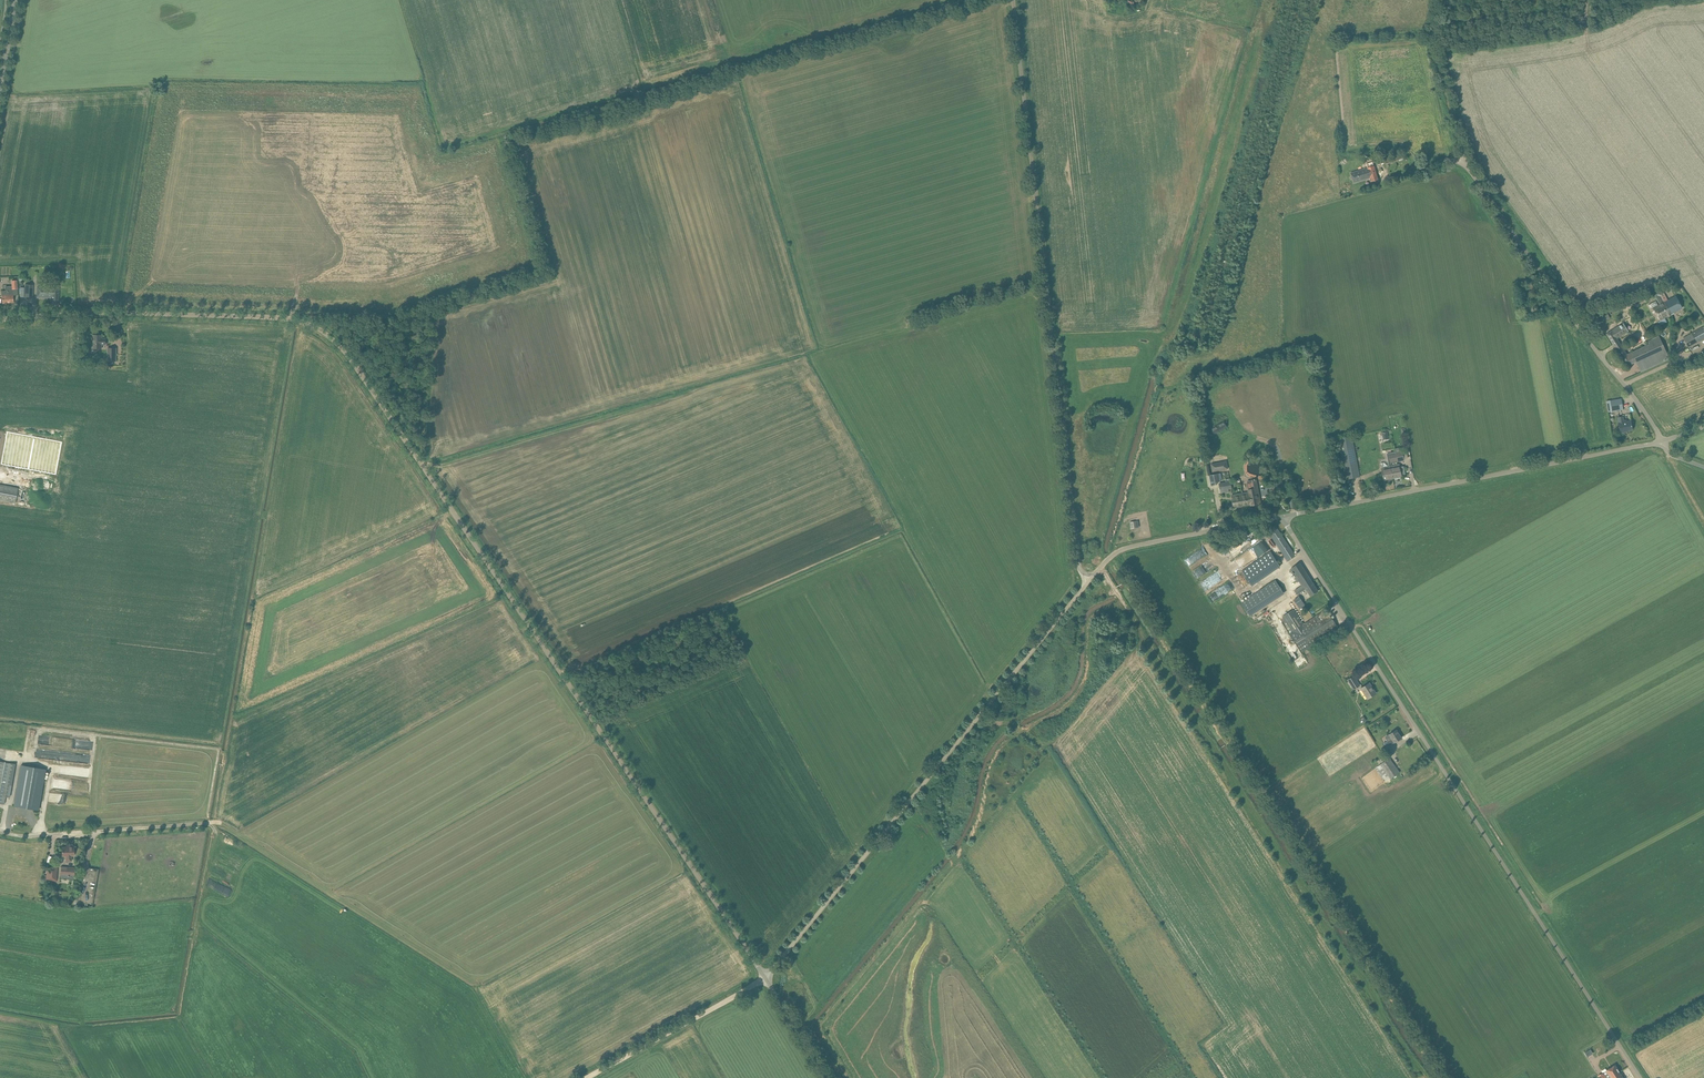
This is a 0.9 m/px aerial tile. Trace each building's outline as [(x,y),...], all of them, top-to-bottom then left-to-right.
[(1387,165),(1406,159),(1404,153),(1385,159),(1387,165)] [(1374,166),(1369,167),(1351,173),(1354,183),(1371,178),(1372,182),(1378,180),(1374,166)] [(2,303),(14,303),(13,289),(17,289),(17,280),(12,280),(12,286),(8,286),(5,286),(5,291),(2,291),(2,296),(2,303)] [(25,285),(25,297),(32,297),(33,285),(25,285)] [(1663,291),(1660,293),(1671,314),(1677,310),(1677,309),(1681,307),(1681,308),(1682,308),(1676,296),(1668,300),(1663,291)] [(1656,301),(1649,305),(1651,308),(1653,307),(1660,320),(1661,320),(1658,322),(1660,325),(1667,322),(1664,317),(1671,314),(1660,293),(1655,295),(1660,304),(1658,305),(1656,301)] [(1621,300),(1615,302),(1617,306),(1629,300),(1627,296),(1621,299),(1621,300)] [(1623,323),(1606,334),(1627,366),(1641,359),(1646,369),(1669,358),(1659,336),(1648,342),(1649,344),(1627,354),(1620,344),(1619,341),(1617,338),(1628,331),(1623,323)] [(1703,327),(1683,338),(1688,347),(1703,339),(1703,329),(1703,327)] [(98,349),(98,348),(102,348),(102,345),(106,345),(106,339),(102,339),(102,335),(93,335),(93,348),(94,348),(96,351),(98,349)] [(110,363),(114,363),(114,361),(116,361),(116,348),(108,348),(107,361),(110,361),(110,363)] [(1621,398),(1616,399),(1610,400),(1612,411),(1623,409),(1621,398)] [(1623,417),(1618,417),(1619,423),(1620,433),(1625,432),(1625,430),(1627,430),(1632,429),(1632,426),(1633,426),(1634,425),(1634,422),(1633,421),(1631,421),(1626,422),(1626,420),(1623,421),(1623,417)] [(1224,421),(1211,429),(1215,434),(1228,427),(1224,421)] [(54,474),(60,441),(0,430),(0,464),(54,474)] [(1360,477),(1359,471),(1353,436),(1339,438),(1346,479),(1360,477)] [(1402,448),(1396,449),(1398,461),(1405,460),(1402,448)] [(1396,452),(1386,453),(1389,467),(1382,468),(1384,479),(1393,478),(1391,465),(1398,464),(1397,461),(1398,461),(1396,449),(1395,449),(1396,452)] [(1212,472),(1228,469),(1226,460),(1211,464),(1212,472)] [(1398,464),(1391,465),(1393,478),(1401,476),(1401,475),(1405,474),(1404,469),(1400,470),(1400,467),(1398,467),(1398,464)] [(1216,474),(1209,475),(1211,485),(1218,484),(1216,474)] [(1231,481),(1230,481),(1230,478),(1225,479),(1226,482),(1219,483),(1220,491),(1232,489),(1231,481)] [(1251,482),(1247,483),(1249,492),(1243,493),(1244,497),(1246,497),(1246,499),(1249,499),(1250,501),(1251,504),(1252,504),(1253,506),(1254,506),(1256,506),(1256,505),(1257,504),(1260,503),(1256,479),(1251,480),(1251,482)] [(15,503),(18,488),(0,485),(0,500),(15,503)] [(1243,493),(1232,495),(1233,501),(1234,504),(1234,508),(1251,504),(1250,501),(1249,499),(1246,499),(1246,497),(1244,497),(1243,493)] [(1268,531),(1271,535),(1288,561),(1296,556),(1276,526),(1268,531)] [(1198,557),(1206,554),(1203,548),(1193,552),(1195,557),(1198,555),(1198,557)] [(1253,585),(1283,567),(1273,551),(1243,569),(1253,585)] [(1196,577),(1217,566),(1213,558),(1192,570),(1196,577)] [(1300,563),(1291,568),(1302,586),(1295,590),(1297,594),(1306,589),(1311,596),(1318,591),(1300,563)] [(1208,577),(1211,581),(1216,577),(1218,581),(1225,577),(1219,570),(1208,577)] [(1275,580),(1241,603),(1250,616),(1284,594),(1275,580)] [(1213,603),(1223,596),(1218,588),(1208,595),(1213,603)] [(1300,608),(1305,605),(1299,597),(1294,600),(1300,608)] [(1326,610),(1322,613),(1304,624),(1294,609),(1282,617),(1292,631),(1290,633),(1302,652),(1338,628),(1326,610)] [(1292,658),(1299,668),(1308,662),(1301,652),(1292,658)] [(1354,689),(1360,685),(1354,676),(1348,680),(1354,689)] [(1370,683),(1365,686),(1361,688),(1368,699),(1376,693),(1375,694),(1371,688),(1372,687),(1370,683)] [(1396,730),(1392,733),(1386,737),(1388,740),(1387,741),(1389,745),(1401,738),(1396,730)] [(1389,758),(1385,761),(1380,764),(1391,779),(1400,772),(1389,758)] [(5,797),(9,797),(15,764),(0,761),(0,803),(4,804),(5,797)] [(38,810),(39,805),(46,769),(21,765),(15,799),(14,804),(38,810)] [(62,847),(62,856),(66,855),(66,861),(71,861),(71,855),(74,855),(73,846),(67,846),(67,847),(62,847)] [(48,866),(47,879),(55,879),(56,867),(48,866)] [(74,880),(74,876),(75,867),(61,867),(60,875),(60,879),(74,880)] [(1598,1075),(1599,1077),(1608,1077),(1610,1077),(1619,1071),(1615,1065),(1606,1070),(1605,1068),(1601,1071),(1602,1073),(1598,1075)]
